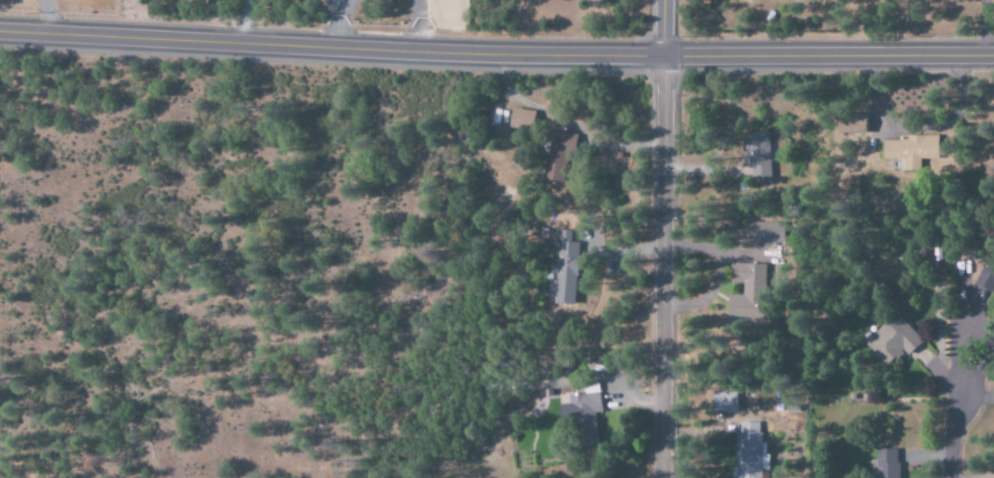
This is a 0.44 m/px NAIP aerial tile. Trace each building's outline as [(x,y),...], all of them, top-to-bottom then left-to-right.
[(508,129),(533,130),(533,110),(509,109),(508,129)] [(864,113),(836,113),(836,133),(864,133),(864,113)] [(564,185),(569,133),(546,131),(541,183),(564,185)] [(767,132),(744,133),(746,179),(769,178),(767,132)] [(937,135),(898,136),(898,140),(881,140),(882,158),(901,158),(901,169),(914,169),(914,158),(937,158),(937,135)] [(747,222),(747,242),(782,243),(782,222),(747,222)] [(577,241),(557,240),(554,304),(574,305),(577,241)] [(761,263),(729,263),(729,283),(742,283),(742,296),(727,295),(727,319),(761,319),(761,263)] [(863,342),(887,367),(904,351),(907,355),(921,341),(895,313),(863,342)] [(600,412),(596,384),(581,386),(582,392),(569,394),(574,446),(597,443),(594,413),(600,412)] [(736,412),(736,390),(712,390),(712,412),(736,412)] [(739,432),(734,432),(734,477),(758,477),(758,470),(765,470),(765,442),(759,442),(759,422),(739,422),(739,432)] [(896,449),(874,449),(874,477),(896,477),(896,449)]
